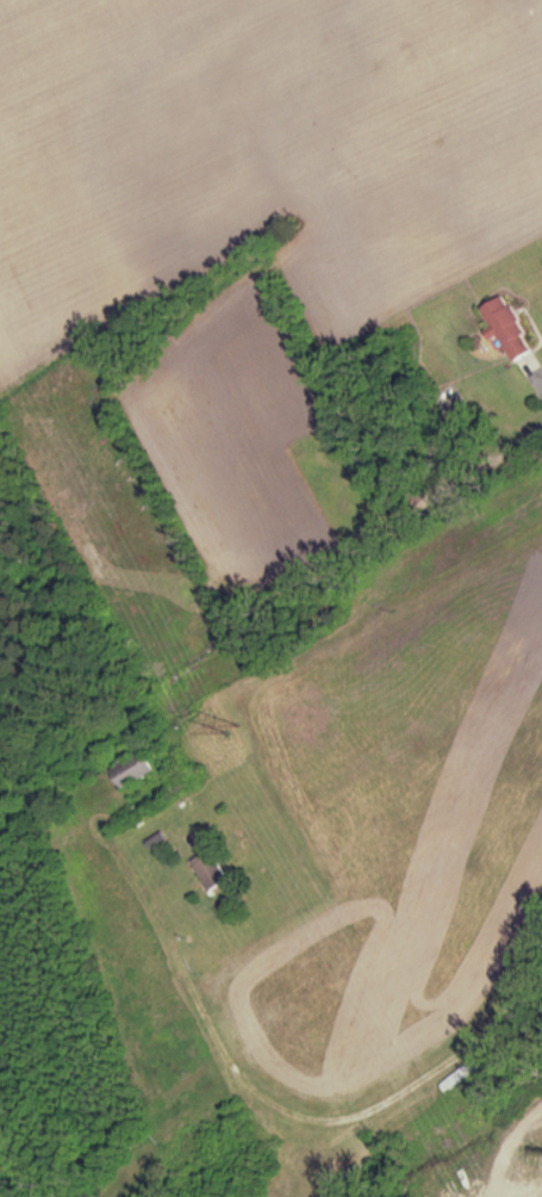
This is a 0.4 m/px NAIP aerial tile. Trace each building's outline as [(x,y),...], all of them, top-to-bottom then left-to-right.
[(499,335),(517,360),(538,345),(503,295),(481,311),(498,336),(499,335)] [(156,769),(144,749),(111,769),(123,788),(156,769)] [(228,881),(214,849),(194,859),(209,890),(228,881)]
